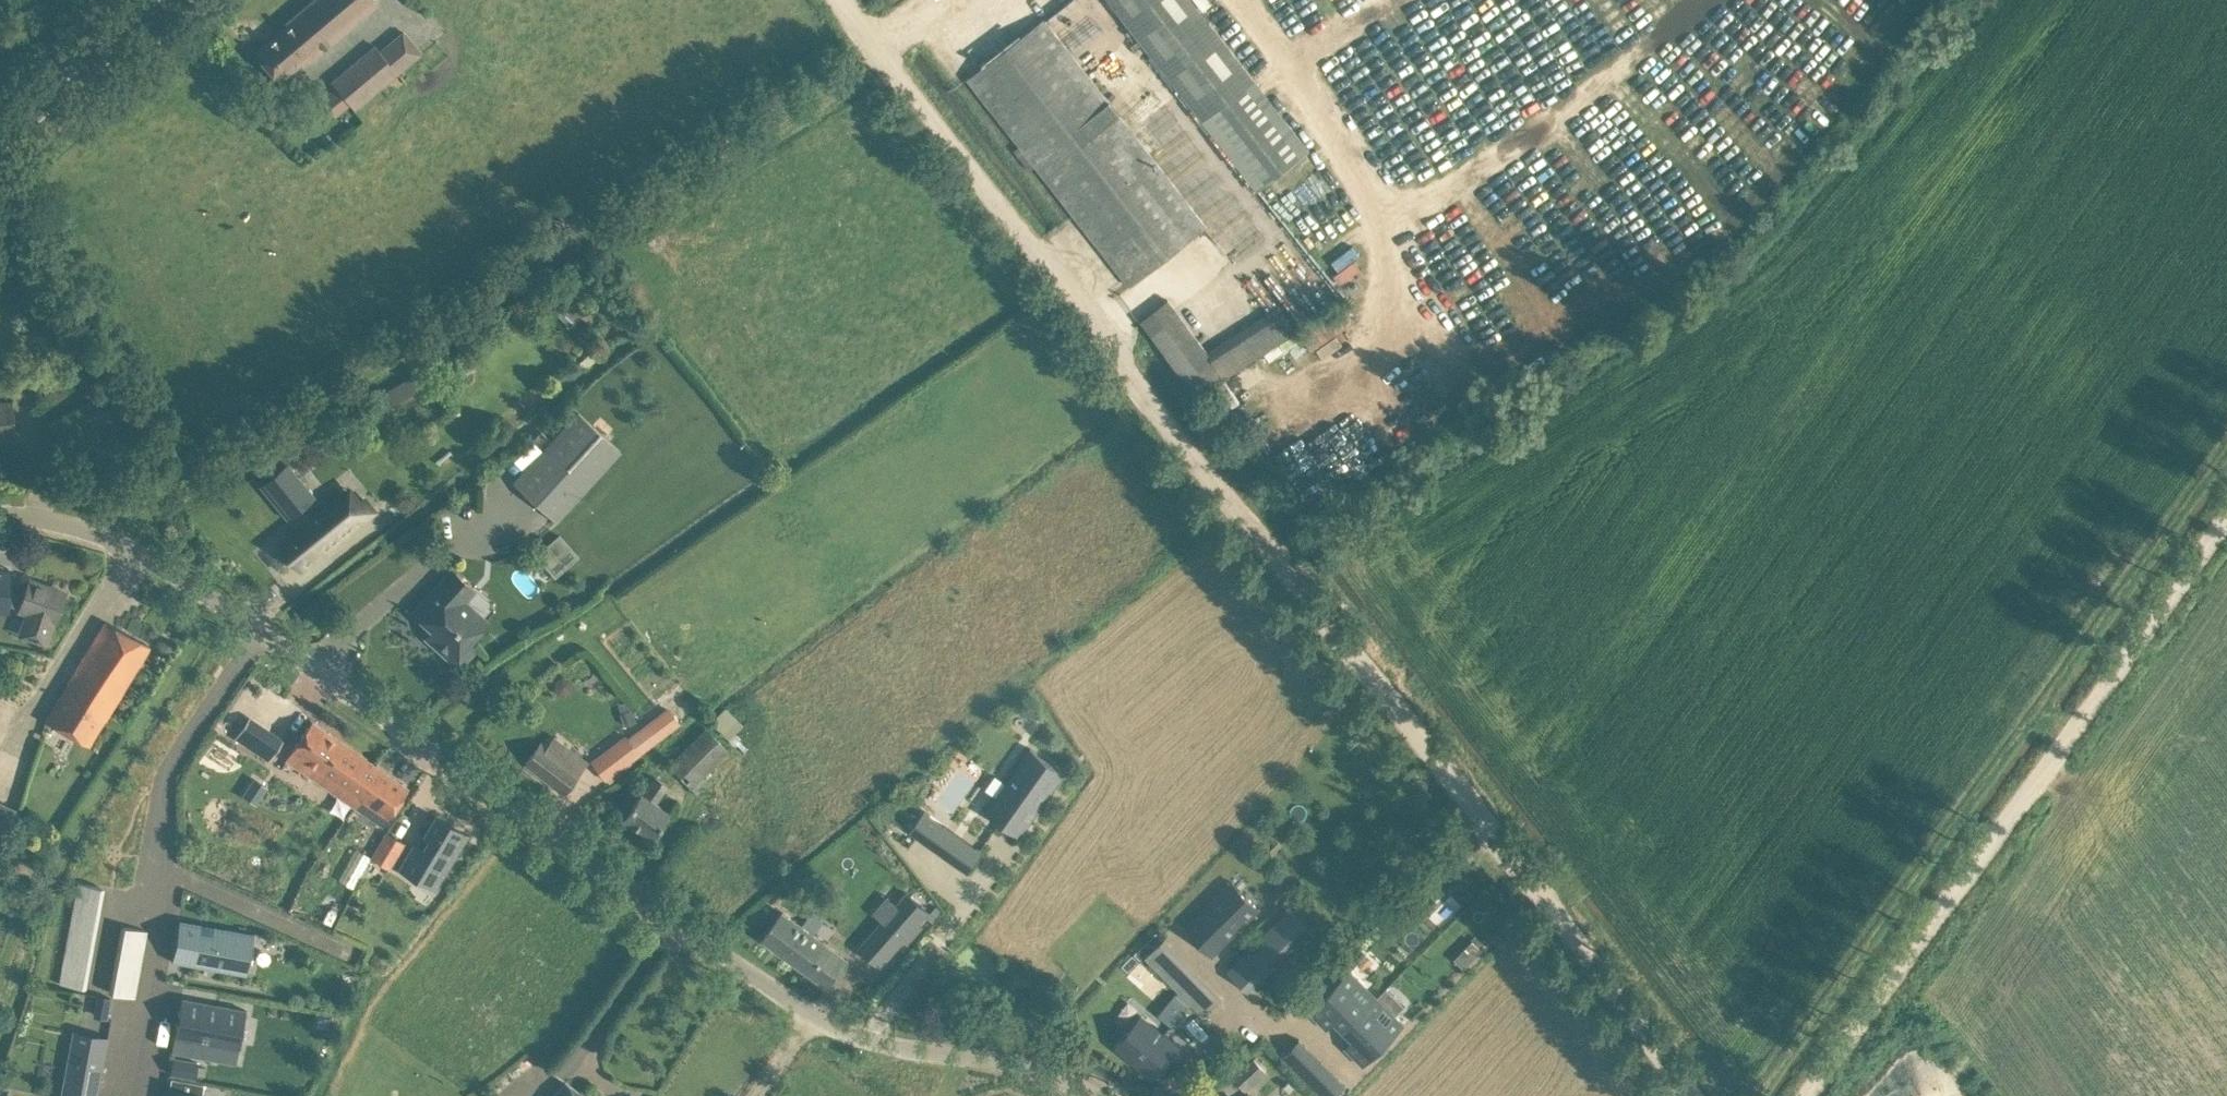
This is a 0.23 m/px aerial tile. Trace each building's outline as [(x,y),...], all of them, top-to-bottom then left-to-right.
[(377,0),(312,0),(286,22),(288,25),(256,52),(278,78),(297,62),(300,65),(377,1),(377,0)] [(1052,15),(1066,34),(1094,15),(1083,0),(1074,0),(1052,15)] [(1255,78),(1193,0),(1110,0),(1203,118),(1255,78)] [(1140,139),(1059,36),(1045,18),(988,63),(986,60),(982,63),(984,66),(969,78),(1130,285),(1207,224),(1151,153),(1140,139)] [(355,109),(421,54),(420,53),(422,51),(404,31),(403,32),(402,30),(379,50),(375,45),(332,81),(336,85),(321,99),(336,115),(349,102),(355,109)] [(1346,279),(1367,265),(1357,249),(1335,262),(1346,279)] [(1175,297),(1146,318),(1203,396),(1298,327),(1282,304),(1215,353),(1175,297)] [(568,326),(579,316),(567,303),(557,313),(568,326)] [(394,388),(399,398),(417,390),(412,380),(394,388)] [(14,417),(12,401),(0,402),(0,441),(17,439),(14,417)] [(557,521),(564,513),(621,450),(577,410),(513,481),(557,521)] [(320,457),(313,445),(301,451),(306,459),(313,461),(320,457)] [(288,518),(315,496),(287,462),(260,484),(288,518)] [(375,510),(364,496),(345,511),(333,498),(296,528),(300,533),(283,547),(300,568),(320,551),(313,543),(330,528),(337,537),(355,523),(356,525),(375,510)] [(559,532),(535,554),(555,576),(579,555),(559,532)] [(429,596),(415,612),(433,629),(430,631),(439,639),(436,643),(459,663),(473,647),(476,645),(471,641),(481,628),(466,615),(467,600),(476,590),(451,567),(426,593),(429,596)] [(7,592),(8,570),(0,570),(0,602),(7,602),(7,599),(33,609),(24,634),(46,642),(65,591),(31,579),(24,598),(7,592)] [(92,747),(150,646),(105,621),(47,722),(92,747)] [(625,725),(636,720),(631,708),(630,708),(627,700),(618,705),(621,712),(619,712),(625,725)] [(727,706),(714,720),(732,736),(745,722),(727,706)] [(250,715),(235,738),(245,745),(261,722),(250,715)] [(667,732),(659,723),(656,718),(647,725),(645,723),(627,737),(625,735),(592,761),(606,778),(610,783),(620,775),(616,770),(634,757),(638,762),(643,758),(639,754),(667,732)] [(382,824),(407,788),(311,721),(291,750),(315,767),(310,775),(382,824)] [(706,727),(668,764),(697,792),(709,780),(704,775),(729,750),(706,727)] [(996,728),(926,782),(943,805),(1013,751),(996,728)] [(587,761),(572,748),(555,734),(546,745),(541,741),(525,762),(564,792),(587,761)] [(990,804),(986,811),(1021,836),(1025,830),(1062,779),(1066,772),(1031,747),(1027,753),(990,804)] [(651,837),(663,820),(668,813),(654,803),(666,785),(655,777),(642,795),(640,793),(622,817),(651,837)] [(925,809),(909,831),(915,835),(962,869),(968,873),(983,851),(925,809)] [(435,890),(469,834),(435,813),(422,834),(427,837),(421,846),(413,841),(397,868),(435,890)] [(385,831),(370,856),(390,868),(405,843),(385,831)] [(335,925),(348,897),(323,886),(326,878),(306,868),(287,908),(319,922),(322,919),(335,925)] [(1283,901),(1296,885),(1286,877),(1273,893),(1283,901)] [(80,880),(61,982),(88,987),(107,885),(80,880)] [(1259,908),(1232,880),(1220,892),(1221,893),(1209,904),(1209,903),(1208,905),(1197,917),(1196,916),(1195,917),(1196,918),(1187,926),(1186,927),(1205,946),(1207,945),(1214,953),(1212,955),(1213,956),(1261,908),(1260,907),(1259,908)] [(909,892),(876,930),(896,947),(904,938),(908,941),(923,924),(919,921),(929,909),(909,892)] [(1248,990),(1311,927),(1292,907),(1291,906),(1227,969),(1228,970),(1242,984),(1248,990)] [(827,940),(807,927),(783,910),(762,939),(828,986),(848,958),(826,942),(827,940)] [(245,951),(248,932),(254,933),(254,932),(180,918),(179,919),(183,920),(179,938),(176,938),(172,960),(199,965),(199,964),(198,964),(199,962),(220,966),(219,968),(218,968),(218,969),(246,974),(247,974),(247,973),(239,971),(243,950),(245,951)] [(123,923),(114,991),(139,994),(147,926),(123,923)] [(1473,939),(1464,948),(1474,958),(1483,949),(1473,939)] [(1339,961),(1304,996),(1311,1003),(1314,1006),(1308,1010),(1327,1029),(1337,1019),(1344,1026),(1345,1028),(1377,996),(1359,978),(1350,969),(1348,970),(1347,969),(1339,961)] [(1195,976),(1179,991),(1204,1016),(1220,1001),(1195,976)] [(1172,1025),(1189,1004),(1175,993),(1158,1014),(1172,1025)] [(107,1018),(111,996),(98,994),(95,1011),(107,1014),(106,1017),(106,1016),(105,1018),(107,1018)] [(1354,1036),(1345,1046),(1364,1065),(1405,1024),(1396,1015),(1379,998),(1377,996),(1345,1028),(1354,1036)] [(239,1048),(246,1009),(182,997),(172,1051),(204,1057),(207,1042),(239,1048)] [(1164,1065),(1180,1046),(1181,1046),(1182,1045),(1177,1041),(1177,1042),(1168,1035),(1169,1034),(1164,1031),(1160,1029),(1161,1028),(1157,1024),(1154,1027),(1144,1019),(1133,1033),(1130,1030),(1116,1047),(1115,1046),(1114,1047),(1122,1054),(1123,1053),(1131,1059),(1130,1060),(1137,1066),(1138,1065),(1147,1073),(1147,1074),(1153,1079),(1154,1078),(1151,1076),(1162,1063),(1164,1065)] [(80,1062),(77,1078),(68,1077),(65,1095),(97,1095),(108,1036),(74,1029),(68,1059),(80,1062)] [(1299,1038),(1283,1055),(1289,1062),(1302,1048),(1300,1045),(1297,1042),(1300,1039),(1299,1038)] [(1263,1073),(1266,1070),(1255,1058),(1252,1061),(1236,1076),(1247,1088),(1263,1073)] [(188,1076),(190,1065),(173,1062),(171,1073),(188,1076)] [(564,1082),(554,1095),(585,1095),(564,1082)] [(1322,1095),(1323,1095),(1334,1095),(1346,1085),(1345,1084),(1342,1087),(1337,1083),(1336,1082),(1322,1095)] [(202,1094),(165,1087),(164,1095),(202,1095),(202,1094)]
